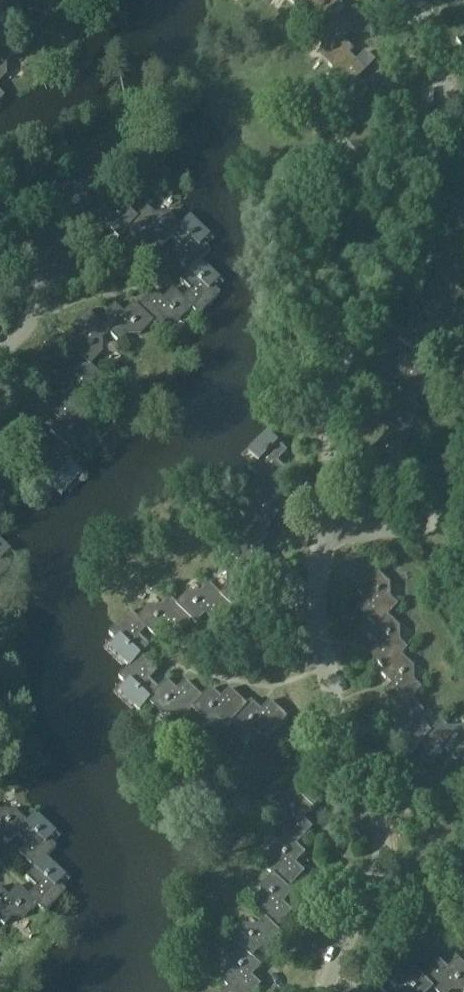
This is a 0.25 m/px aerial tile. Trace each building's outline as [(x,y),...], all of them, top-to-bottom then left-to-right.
[(311,1),(312,15),(324,26),(324,27),(335,16),(344,7),(340,3),(336,7),(330,1),(331,0),(310,0),(311,1)] [(324,26),(313,37),(321,45),(321,58),(334,70),(334,71),(349,55),(350,55),(354,51),(350,47),(346,51),(340,45),(352,32),(335,16),(324,27),(324,26)] [(6,76),(6,62),(13,55),(3,44),(2,45),(0,43),(0,82),(6,76)] [(334,70),(328,77),(335,84),(335,98),(348,109),(348,110),(359,99),(368,90),(364,86),(360,90),(354,84),(366,71),(375,62),(365,52),(356,62),(350,55),(349,55),(334,71),(334,70)] [(348,109),(337,121),(345,128),(345,142),(358,154),(377,134),(373,130),(370,134),(364,128),(376,115),(359,99),(348,110),(348,109)] [(97,206),(84,194),(70,194),(63,187),(42,209),(59,226),(71,213),(77,219),(74,223),(78,227),(82,222),(97,206)] [(103,199),(97,206),(82,222),(99,238),(111,225),(117,231),(114,235),(118,239),(127,230),(126,229),(137,218),(136,218),(124,206),(110,206),(103,199)] [(147,207),(136,218),(137,218),(126,229),(127,230),(143,246),(155,233),(162,239),(158,243),(162,247),(171,238),(170,237),(181,226),(168,214),(155,214),(147,207)] [(172,256),(188,272),(189,272),(199,261),(200,262),(211,251),(202,243),(202,232),(202,229),(189,217),(181,226),(170,237),(171,238),(174,241),(177,237),(184,243),(172,256)] [(212,273),(200,262),(199,261),(189,272),(188,272),(180,281),(184,285),(187,281),(193,287),(182,299),(192,309),(191,309),(197,315),(199,317),(220,294),(212,287),(212,273)] [(180,321),(191,309),(192,309),(182,299),(172,289),(168,293),(172,297),(166,303),(153,291),(137,308),(153,323),(152,323),(159,329),(166,322),(180,321)] [(141,336),(152,323),(153,323),(137,308),(133,303),(129,307),(132,311),(127,317),(114,305),(98,322),(97,322),(109,333),(119,343),(127,336),(141,336)] [(97,322),(98,322),(87,311),(70,329),(83,341),(77,347),(73,344),(70,348),(78,356),(79,356),(90,367),(91,366),(102,354),(102,340),(109,333),(97,322)] [(101,376),(91,366),(90,367),(79,356),(78,356),(62,373),(75,385),(69,391),(65,388),(61,392),(66,396),(67,396),(82,411),(83,410),(94,398),(94,384),(101,376)] [(49,432),(58,440),(59,440),(70,451),(70,450),(82,438),(82,424),(89,416),(83,410),(82,411),(67,396),(66,396),(50,413),(63,425),(57,431),(53,428),(49,432)] [(377,465),(373,469),(393,488),(405,475),(405,461),(412,453),(402,443),(401,443),(390,432),(389,433),(373,450),(386,462),(380,468),(377,465)] [(256,459),(248,467),(259,478),(260,477),(271,488),(287,471),(275,459),(280,453),(284,456),(288,452),(268,433),(256,445),(256,459)] [(59,440),(58,440),(42,457),(55,469),(49,475),(45,472),(41,476),(57,491),(62,495),(74,482),(73,473),(73,469),(81,460),(70,450),(70,451),(59,440)] [(248,504),(241,512),(247,518),(248,518),(263,532),(279,515),(267,503),(272,497),(276,500),(280,496),(271,488),(260,477),(259,478),(248,490),(248,504)] [(236,544),(229,552),(239,562),(240,562),(251,572),(258,565),(267,574),(277,564),(267,555),(255,543),(260,537),(264,540),(268,536),(263,532),(248,518),(247,518),(236,530),(236,544)] [(11,566),(3,558),(2,544),(0,542),(0,577),(11,566)] [(222,595),(221,595),(232,606),(242,617),(259,599),(247,587),(253,581),(256,584),(260,580),(251,572),(240,562),(239,562),(228,574),(228,588),(222,595)] [(360,611),(377,627),(388,616),(399,606),(391,598),(391,584),(378,572),(358,592),(362,596),(366,592),(372,598),(360,611)] [(178,605),(193,620),(192,620),(197,625),(201,621),(197,617),(203,611),(216,623),(232,606),(221,595),(222,595),(211,584),(203,592),(190,592),(178,605)] [(139,619),(138,619),(148,629),(147,629),(158,639),(161,635),(158,631),(164,625),(176,637),(192,620),(193,620),(178,605),(171,599),(164,606),(150,607),(139,619)] [(110,633),(118,641),(118,655),(130,666),(130,667),(141,656),(150,647),(146,643),(142,647),(136,641),(147,629),(148,629),(138,619),(139,619),(131,611),(110,633)] [(402,655),(402,656),(408,649),(401,642),(400,628),(388,616),(377,627),(368,636),(372,640),(376,636),(382,642),(370,654),(386,670),(387,671),(402,655)] [(384,694),(400,710),(401,710),(411,699),(412,700),(422,689),(415,681),(414,668),(402,656),(402,655),(387,671),(386,670),(382,675),(386,679),(389,675),(396,681),(384,694)] [(130,666),(120,677),(125,682),(128,685),(128,699),(141,711),(149,702),(149,701),(159,690),(156,687),(152,690),(146,685),(158,672),(141,656),(130,667),(130,666)] [(159,690),(149,701),(149,702),(161,714),(175,713),(183,720),(193,710),(193,709),(203,698),(186,682),(174,694),(168,688),(171,685),(167,681),(159,690)] [(203,698),(193,709),(193,710),(206,721),(219,721),(227,728),(233,722),(233,721),(248,706),(247,705),(230,689),(218,702),(212,696),(216,693),(211,689),(203,698)] [(401,710),(400,710),(392,719),(396,723),(399,719),(405,725),(393,738),(411,755),(421,744),(421,743),(431,732),(424,725),(424,711),(412,700),(411,699),(401,710)] [(248,706),(233,721),(233,722),(245,733),(259,733),(267,740),(288,718),(270,702),(258,714),(252,708),(256,705),(251,701),(247,705),(248,706)] [(431,732),(421,743),(421,744),(428,750),(419,760),(429,769),(438,760),(450,747),(456,753),(453,757),(457,761),(461,756),(463,752),(463,729),(463,728),(449,728),(441,721),(431,732)] [(307,776),(294,791),(314,810),(327,796),(307,776)] [(310,814),(314,810),(294,791),(282,803),(282,817),(275,825),(286,835),(297,845),(313,828),(301,816),(307,810),(310,814)] [(2,830),(8,836),(4,840),(8,844),(17,835),(17,834),(27,823),(15,811),(1,811),(0,811),(0,832),(2,830)] [(27,823),(17,834),(17,835),(20,838),(24,834),(30,840),(18,853),(35,869),(46,859),(57,848),(48,840),(48,826),(36,814),(27,823)] [(267,869),(273,875),(274,875),(289,890),(290,889),(306,873),(293,860),(299,854),(303,858),(307,854),(297,845),(286,835),(274,847),(274,861),(267,869)] [(35,869),(26,878),(30,882),(33,878),(40,884),(28,896),(38,906),(37,906),(45,914),(49,909),(66,892),(58,884),(58,870),(46,859),(35,869)] [(254,909),(265,919),(266,919),(277,929),(293,912),(281,900),(286,894),(290,897),(294,893),(290,889),(289,890),(274,875),(273,875),(261,887),(262,901),(254,909)] [(4,926),(12,919),(26,918),(37,906),(38,906),(28,896),(18,886),(14,890),(18,894),(12,900),(0,889),(0,922),(4,926)] [(288,939),(277,929),(266,919),(265,919),(259,926),(245,926),(232,939),(242,948),(253,958),(257,955),(253,951),(259,945),(271,957),(288,939)] [(229,988),(230,988),(234,991),(256,991),(262,986),(249,974),(255,967),(259,971),(263,967),(253,958),(242,948),(230,961),(230,974),(223,982),(229,988)] [(423,977),(434,988),(438,991),(451,991),(452,991),(463,991),(463,964),(458,958),(454,962),(458,966),(452,972),(439,960),(423,977)] [(379,987),(384,991),(430,991),(434,988),(423,977),(414,968),(411,972),(414,976),(408,982),(396,970),(379,987)]
